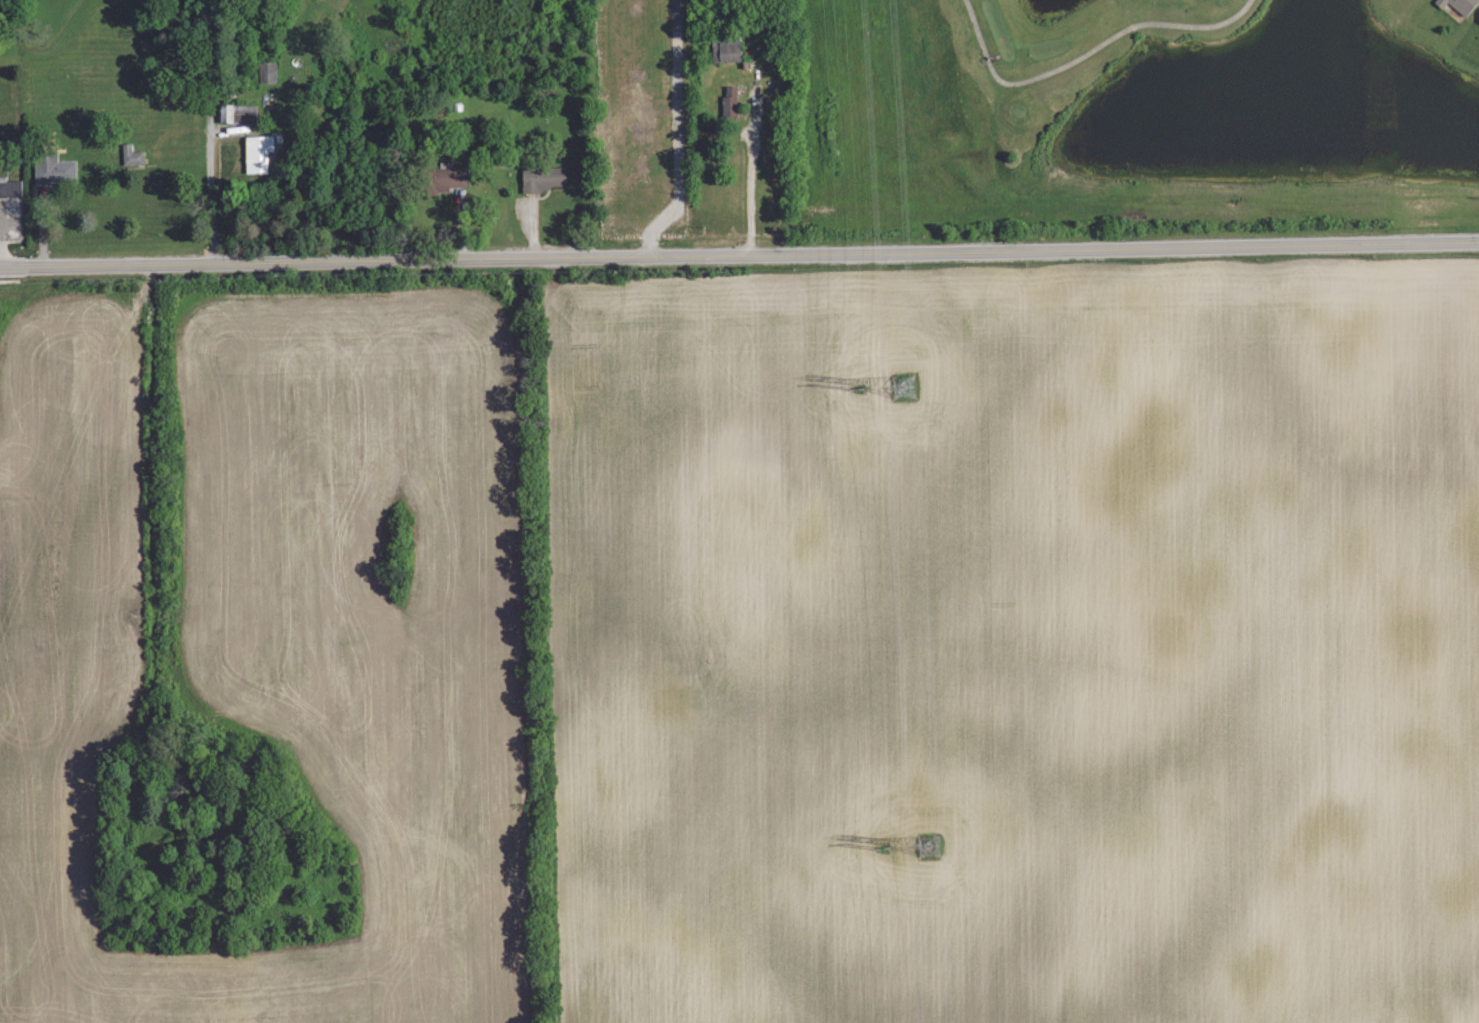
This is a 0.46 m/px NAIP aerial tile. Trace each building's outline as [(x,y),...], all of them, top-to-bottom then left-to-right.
[(1466,15),(1449,0),(1478,0),(1478,1),(1466,15)] [(736,35),(708,36),(709,64),(737,63),(736,35)] [(735,116),(721,117),(721,96),(726,96),(725,86),(735,85),(735,116)] [(230,127),(230,135),(253,135),(252,126),(230,127)] [(266,172),(250,173),(250,147),(244,147),(244,135),(272,135),(272,150),(266,150),(266,172)] [(57,144),(58,161),(75,160),(76,181),(50,181),(50,184),(35,185),(35,152),(45,152),(45,144),(57,144)] [(436,194),(420,194),(420,168),(438,168),(438,162),(451,162),(451,167),(466,167),(466,187),(448,187),(448,192),(436,192),(436,194)] [(521,193),(521,168),(564,167),(564,185),(549,186),(549,189),(538,189),(538,193),(521,193)] [(8,199),(7,183),(0,183),(0,199),(8,199)]
